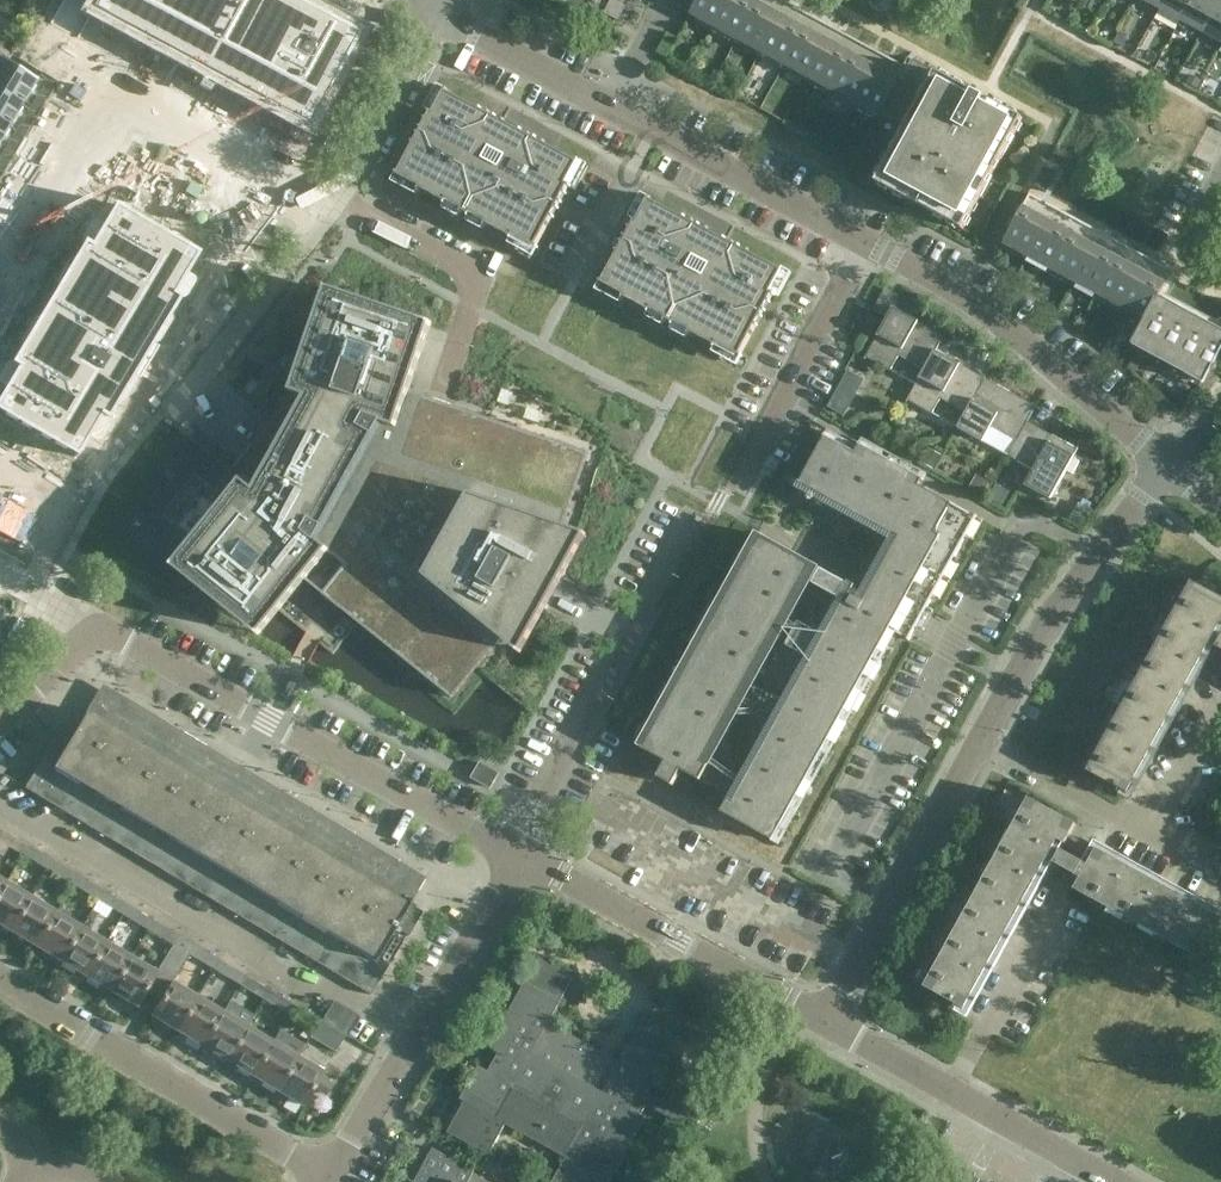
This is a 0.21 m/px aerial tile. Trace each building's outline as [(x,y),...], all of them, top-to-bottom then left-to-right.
[(93,8),(310,124),(360,32),(301,0),(98,0),(93,8)] [(587,3),(617,19),(625,4),(617,0),(589,0),(587,3)] [(882,115),(908,68),(782,0),(683,0),(679,8),(881,117),(882,115)] [(883,11),(889,0),(862,0),(883,11)] [(1181,20),(1192,0),(1164,0),(1160,8),(1181,20)] [(1203,31),(1220,0),(1192,0),(1181,20),(1203,31)] [(1203,31),(1220,41),(1220,0),(1203,31)] [(1118,34),(1114,42),(1121,46),(1126,38),(1118,34)] [(22,102),(36,79),(0,57),(0,89),(22,102)] [(1023,118),(969,89),(913,58),(908,68),(882,115),(905,127),(875,182),(909,200),(914,189),(935,201),(929,211),(963,229),(1023,118)] [(9,125),(22,102),(0,89),(0,119),(9,125)] [(530,259),(569,186),(576,190),(589,167),(541,142),(543,139),(506,119),(504,122),(447,91),(435,112),(433,111),(399,174),(421,185),(420,188),(447,202),(448,200),(463,208),(462,210),(471,215),(472,213),(487,221),(486,223),(511,237),(506,246),(530,259)] [(9,125),(0,119),(0,140),(9,125)] [(1044,167),(1033,186),(1046,193),(1056,174),(1044,167)] [(622,246),(596,294),(620,307),(625,298),(715,345),(714,347),(715,348),(717,344),(742,357),(742,356),(741,355),(772,295),(774,296),(775,295),(771,293),(784,268),(729,240),(731,238),(685,215),(684,217),(674,212),(640,194),(628,218),(635,222),(634,223),(631,229),(625,240),(622,246)] [(1203,383),(1220,350),(1220,330),(1160,296),(1173,271),(1030,194),(1003,244),(1144,319),(1131,345),(1203,383)] [(15,416),(14,417),(14,418),(15,418),(16,418),(16,417),(28,424),(28,425),(27,426),(29,426),(30,425),(39,431),(38,431),(38,432),(39,433),(40,432),(52,439),(51,440),(53,441),(53,440),(54,440),(73,452),(73,453),(74,454),(75,453),(75,452),(86,434),(93,438),(94,438),(95,439),(96,439),(98,438),(99,438),(100,437),(101,436),(102,435),(109,423),(109,422),(110,421),(110,420),(110,419),(109,418),(109,417),(108,416),(107,415),(106,414),(116,398),(117,398),(118,399),(119,399),(120,398),(121,398),(122,398),(122,397),(123,396),(134,378),(134,377),(134,376),(134,375),(134,374),(134,373),(133,372),(132,372),(138,375),(139,376),(140,374),(139,374),(147,360),(148,360),(149,359),(148,358),(157,344),(158,345),(158,343),(152,339),(153,339),(153,340),(154,340),(155,339),(156,339),(157,339),(158,338),(158,337),(169,319),(169,318),(170,318),(170,317),(169,316),(169,315),(169,314),(168,313),(167,313),(177,296),(178,297),(179,297),(180,297),(182,297),(183,297),(184,296),(185,296),(186,295),(186,294),(193,282),(194,281),(194,280),(194,278),(194,277),(194,276),(193,275),(192,274),(191,273),(185,269),(196,251),(196,250),(197,249),(195,249),(194,250),(175,238),(175,237),(175,236),(174,236),(173,236),(173,237),(161,230),(161,229),(162,228),(160,228),(160,229),(151,223),(151,222),(150,221),(149,222),(137,215),(138,214),(136,213),(136,214),(116,202),(116,201),(115,201),(114,201),(114,202),(103,220),(97,216),(95,216),(94,216),(93,216),(91,216),(90,216),(89,217),(88,218),(87,219),(80,231),(80,232),(79,233),(79,234),(79,235),(80,236),(80,237),(81,238),(82,239),(83,240),(74,255),(73,254),(72,254),(71,254),(69,254),(68,254),(67,254),(66,255),(65,256),(65,257),(54,275),(53,276),(53,277),(53,278),(53,280),(53,281),(54,282),(54,283),(55,284),(56,284),(48,298),(47,298),(46,299),(47,300),(39,314),(38,314),(37,313),(36,313),(35,313),(33,313),(32,313),(31,314),(30,315),(29,316),(19,334),(18,335),(18,336),(18,337),(18,338),(18,340),(18,341),(19,342),(20,342),(21,343),(12,358),(11,357),(10,357),(9,357),(8,357),(6,357),(5,358),(4,358),(3,359),(3,360),(0,365),(0,382),(4,385),(0,392),(0,408),(15,416)] [(235,469),(232,473),(218,491),(209,502),(219,510),(194,542),(174,567),(258,634),(261,637),(261,636),(281,612),(306,580),(359,622),(453,698),(501,638),(508,644),(522,655),(588,533),(563,525),(588,452),(523,430),(433,400),(409,392),(434,321),(328,287),(304,356),(301,363),(294,383),(291,394),(295,395),(235,469)] [(935,350),(936,350),(941,341),(915,326),(918,321),(893,307),(865,356),(891,370),(899,355),(924,369),(925,369),(935,350)] [(925,369),(924,369),(907,399),(932,413),(941,398),(966,412),(982,383),(957,369),(960,363),(936,350),(935,350),(925,369)] [(867,379),(851,370),(844,383),(859,392),(867,379)] [(1010,391),(985,378),(985,377),(982,383),(966,412),(957,427),(982,441),(991,426),(1016,440),(1024,426),(1025,426),(1033,411),(1007,397),(1010,391)] [(1016,440),(1007,455),(1033,469),(1025,484),(1050,498),(1066,471),(1072,474),(1079,461),(1073,457),(1078,449),(1053,434),(1050,440),(1025,426),(1024,426),(1016,440)] [(801,483),(905,540),(931,492),(920,485),(923,479),(861,445),(856,453),(827,436),(801,483)] [(928,447),(920,461),(934,468),(941,454),(928,447)] [(976,474),(969,488),(983,496),(990,482),(976,474)] [(995,484),(988,498),(1002,505),(1010,491),(995,484)] [(840,598),(722,812),(773,840),(889,629),(909,641),(919,623),(928,608),(978,517),(932,492),(905,540),(880,585),(875,582),(868,594),(821,569),(813,584),(840,598)] [(1088,514),(1084,512),(1073,512),(1069,520),(1081,527),(1088,514)] [(643,746),(642,748),(666,761),(658,777),(673,785),(682,770),(701,780),(819,568),(758,534),(742,566),(723,595),(709,626),(690,655),(676,687),(656,715),(643,746)] [(1087,771),(1133,796),(1215,647),(1220,637),(1220,597),(1191,580),(1087,771)] [(59,731),(25,787),(360,988),(395,929),(406,935),(407,936),(421,912),(409,905),(421,885),(232,772),(173,736),(165,748),(116,719),(111,701),(98,693),(70,738),(59,731)] [(472,778),(491,789),(500,773),(480,762),(472,778)] [(1029,797),(925,987),(965,1009),(1059,840),(1065,844),(1076,823),(1029,797)] [(28,845),(23,855),(48,870),(53,860),(28,845)] [(1097,848),(1088,864),(1061,849),(1054,863),(1080,878),(1074,889),(1201,959),(1220,923),(1220,917),(1097,848)] [(98,900),(104,890),(78,875),(72,885),(98,900)] [(0,893),(0,924),(11,930),(32,896),(7,881),(0,893)] [(104,890),(98,900),(123,915),(129,905),(104,890)] [(32,896),(11,930),(27,940),(25,944),(32,948),(34,944),(36,946),(57,911),(32,896)] [(148,930),(154,920),(129,905),(123,915),(148,930)] [(57,911),(36,946),(52,955),(50,959),(57,963),(59,959),(61,961),(82,926),(57,911)] [(154,920),(148,930),(173,945),(179,935),(154,920)] [(82,926),(61,961),(76,970),(74,973),(83,979),(85,975),(86,976),(107,941),(82,926)] [(167,954),(161,964),(178,973),(190,954),(215,969),(221,960),(179,935),(173,945),(167,954)] [(107,941),(86,976),(100,984),(98,988),(106,993),(109,989),(111,991),(132,957),(107,941)] [(132,957),(111,991),(137,1006),(145,993),(160,1003),(173,981),(178,973),(161,964),(157,971),(132,957)] [(466,1102),(449,1132),(490,1155),(507,1124),(566,1157),(553,1181),(611,1181),(647,1116),(641,1113),(646,1105),(677,1122),(690,1118),(699,1123),(703,1115),(668,1096),(661,1098),(650,1092),(681,1035),(645,1016),(620,1061),(604,1052),(550,1022),(575,977),(539,957),(508,1013),(499,1008),(480,1042),(499,1052),(489,1071),(479,1066),(461,1099),(466,1102)] [(221,960),(215,969),(240,984),(246,975),(221,960)] [(246,975),(240,984),(265,999),(270,990),(246,975)] [(178,1030),(199,996),(173,981),(160,1003),(152,1015),(154,1016),(151,1020),(159,1025),(162,1021),(178,1030)] [(270,990),(265,999),(290,1014),(296,1005),(270,990)] [(199,996),(178,1030),(178,1031),(176,1034),(185,1039),(186,1035),(203,1045),(224,1011),(199,996)] [(327,1011),(352,1025),(358,1015),(334,1000),(327,1011)] [(296,1005),(290,1014),(314,1029),(320,1019),(296,1005)] [(224,1011),(203,1045),(204,1046),(201,1049),(210,1054),(212,1051),(227,1060),(248,1025),(224,1011)] [(352,1025),(327,1011),(322,1020),(346,1035),(352,1025)] [(320,1019),(314,1029),(310,1036),(336,1052),(346,1035),(322,1020),(320,1019)] [(248,1025),(227,1060),(225,1063),(234,1068),(236,1065),(253,1076),(274,1041),(248,1025)] [(274,1041),(253,1076),(277,1090),(298,1056),(274,1041)] [(298,1056),(277,1090),(303,1106),(324,1071),(298,1056)] [(435,1148),(434,1147),(414,1181),(469,1181),(476,1170),(435,1148)]
